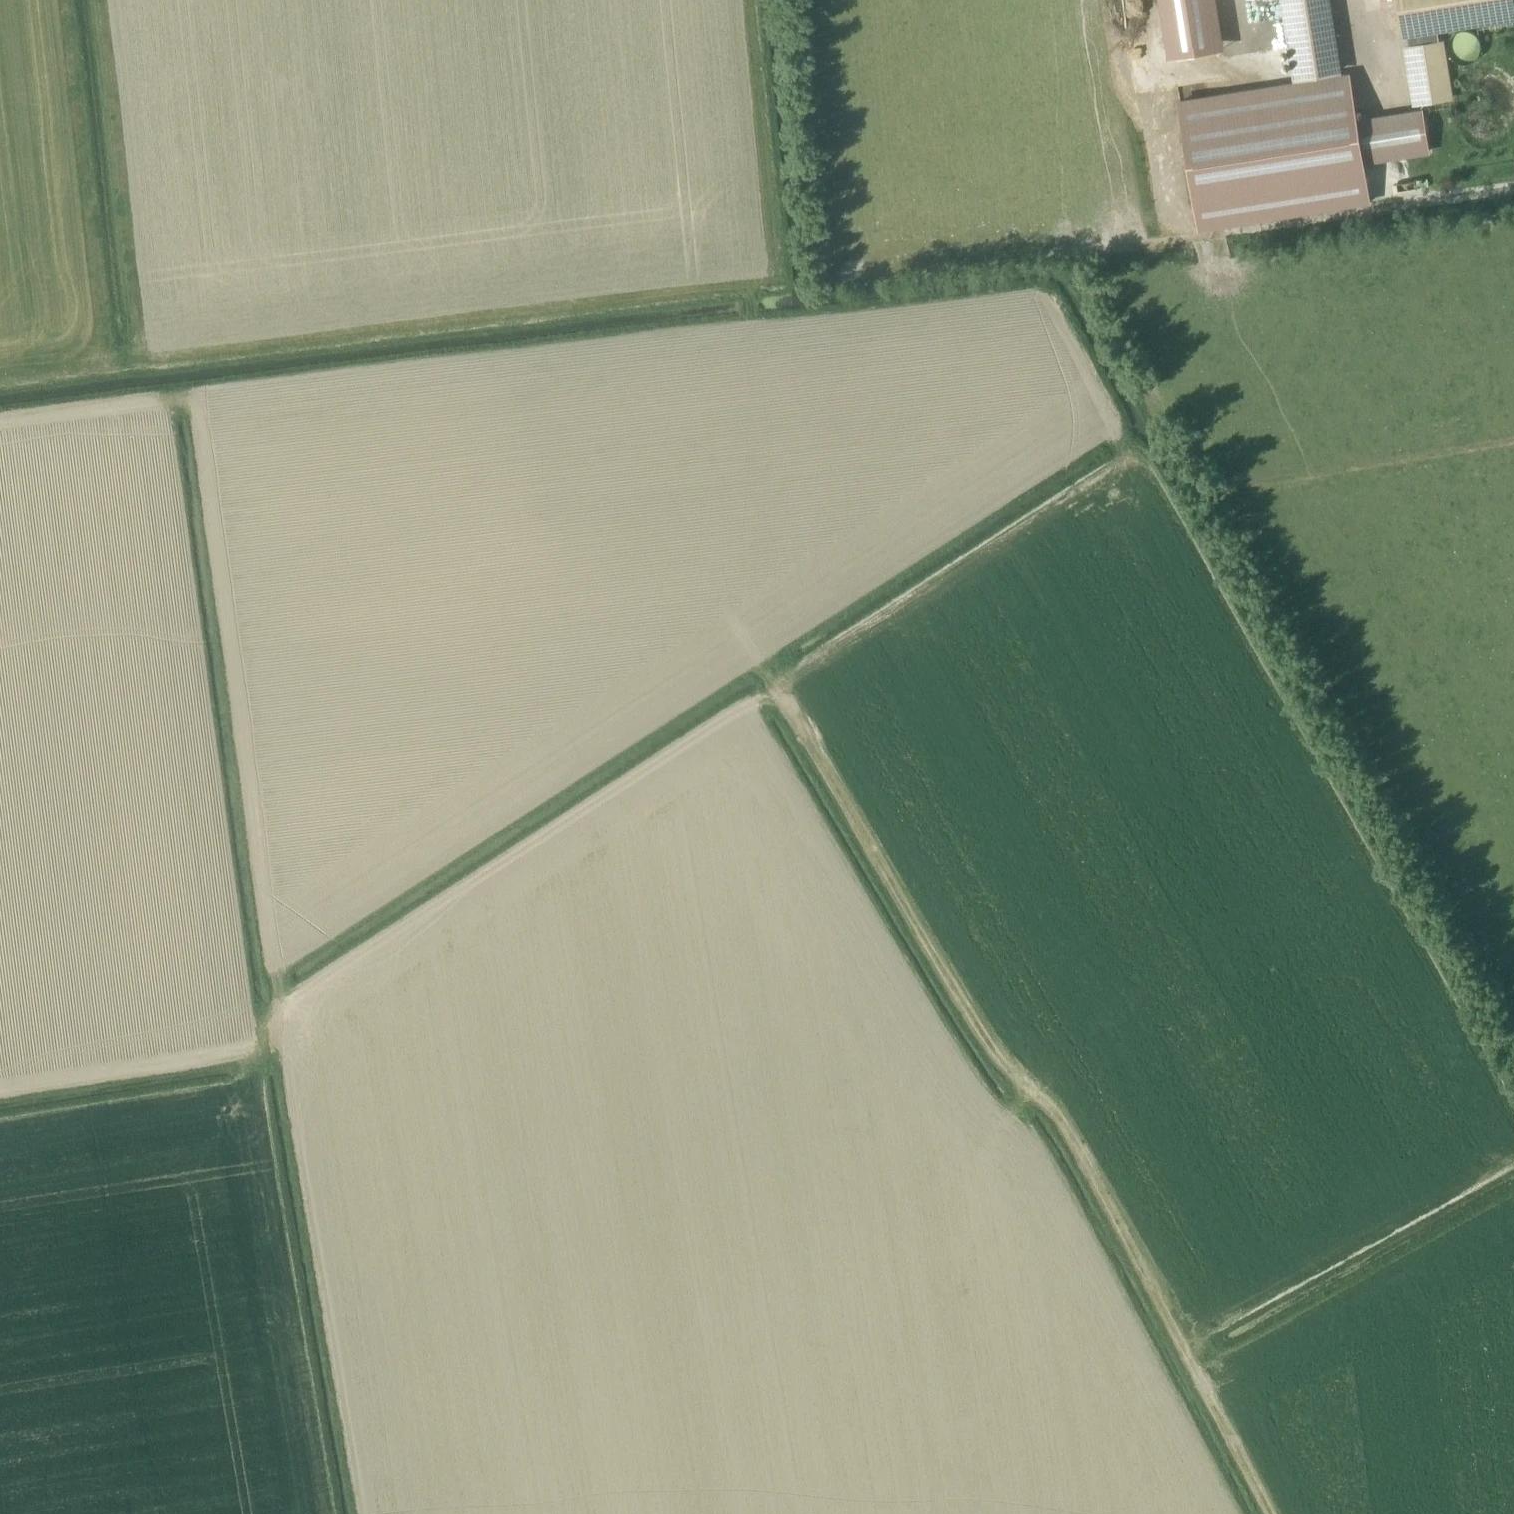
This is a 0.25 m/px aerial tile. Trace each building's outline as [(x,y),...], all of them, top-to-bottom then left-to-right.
[(1216,0),(1159,0),(1168,59),(1224,50),(1216,0)] [(1330,20),(1327,0),(1284,0),(1297,78),(1338,71),(1330,20)] [(1405,35),(1407,34),(1410,48),(1407,49),(1416,104),(1449,99),(1441,43),(1438,44),(1436,30),(1513,18),(1511,0),(1399,0),(1405,35)] [(1369,201),(1362,163),(1428,152),(1421,112),(1356,123),(1349,76),(1180,103),(1200,228),(1369,201)]
